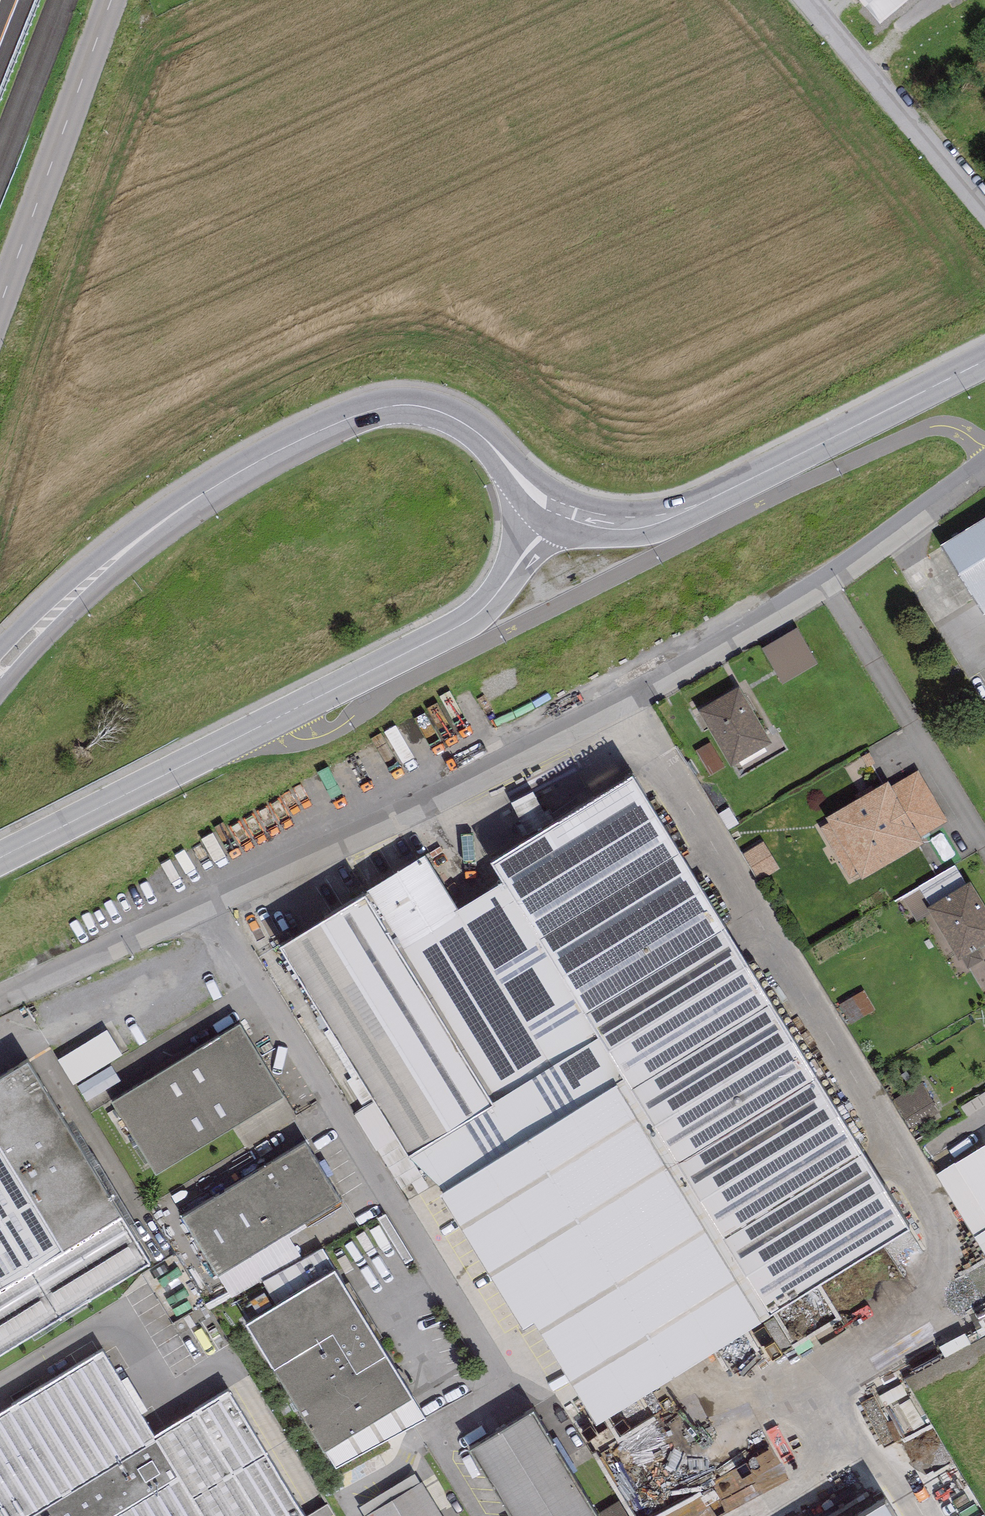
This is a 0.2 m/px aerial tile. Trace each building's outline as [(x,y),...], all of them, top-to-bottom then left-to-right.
[(941,549),(983,617),(984,616),(984,522),(941,549)] [(798,624),(764,643),(784,680),(818,662),(798,624)] [(741,682),(700,704),(731,760),(772,737),(741,682)] [(714,777),(728,769),(713,744),(700,752),(714,777)] [(911,1216),(632,760),(490,846),(504,868),(622,1061),(769,1302),(911,1216)] [(888,774),(826,810),(830,818),(820,824),(850,876),(860,870),(862,872),(924,836),(921,832),(948,817),(918,766),(892,781),(888,774)] [(425,843),(279,929),(408,1148),(436,1178),(443,1174),(622,1061),(504,868),(458,897),(425,843)] [(902,894),(917,918),(932,909),(958,953),(960,952),(968,965),(983,956),(975,944),(984,938),(984,900),(971,876),(965,880),(955,862),(902,894)] [(863,988),(840,1002),(852,1022),(875,1009),(863,988)] [(240,1015),(112,1093),(155,1165),(284,1088),(240,1015)] [(92,1111),(112,1102),(99,1074),(127,1060),(112,1029),(63,1053),(92,1111)] [(0,1067),(0,1342),(150,1251),(28,1050),(0,1067)] [(598,1406),(769,1302),(622,1061),(443,1174),(523,1311),(534,1303),(598,1406)] [(921,1080),(895,1097),(915,1128),(941,1111),(921,1080)] [(305,1134),(181,1209),(218,1268),(341,1193),(305,1134)] [(937,1167),(984,1247),(984,1139),(937,1167)] [(336,1261),(246,1315),(323,1443),(413,1389),(336,1261)] [(307,1510),(227,1382),(154,1427),(102,1343),(0,1405),(0,1515),(297,1515),(307,1510)] [(469,1439),(517,1515),(583,1515),(599,1506),(532,1400),(469,1439)] [(363,1514),(364,1515),(445,1515),(422,1478),(363,1514)] [(837,1515),(905,1515),(887,1486),(837,1515)]
